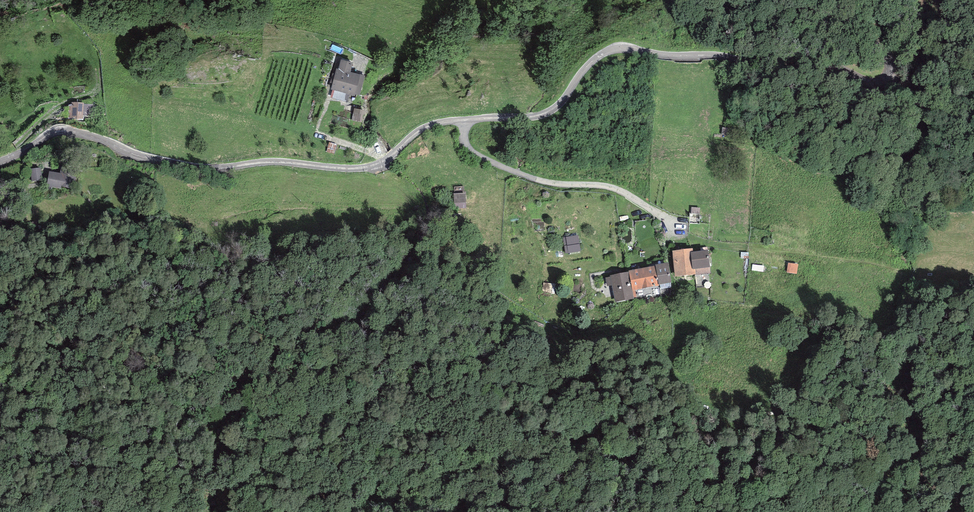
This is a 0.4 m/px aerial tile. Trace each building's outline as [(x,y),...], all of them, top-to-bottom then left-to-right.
[(353,62),(341,59),(338,69),(337,68),(330,90),(332,90),(350,95),(355,96),(355,94),(359,95),(365,75),(350,71),(353,62)] [(348,102),(350,95),(332,90),(330,97),(348,102)] [(84,103),(71,102),(70,118),(83,119),(84,103)] [(364,110),(354,108),(352,120),(362,122),(364,110)] [(337,144),(329,142),(326,152),(333,155),(337,144)] [(60,173),(49,171),(46,186),(61,189),(61,186),(65,187),(68,175),(69,168),(61,166),(60,173)] [(41,167),(30,169),(32,181),(42,180),(41,167)] [(76,177),(68,175),(65,187),(74,189),(76,177)] [(465,193),(453,194),(454,209),(466,208),(465,193)] [(578,235),(562,238),(565,254),(581,251),(578,235)] [(672,250),(675,276),(695,275),(695,269),(693,269),(691,252),(693,252),(693,248),(672,250)] [(691,252),(693,269),(695,269),(695,275),(710,273),(708,250),(693,252),(691,252)] [(671,282),(668,262),(655,264),(655,266),(628,271),(629,272),(633,297),(636,297),(635,290),(659,286),(659,284),(671,282)] [(798,264),(788,263),(786,273),(797,274),(798,264)] [(633,297),(629,272),(610,275),(610,277),(606,278),(607,286),(612,285),(615,302),(634,299),(633,297)]
